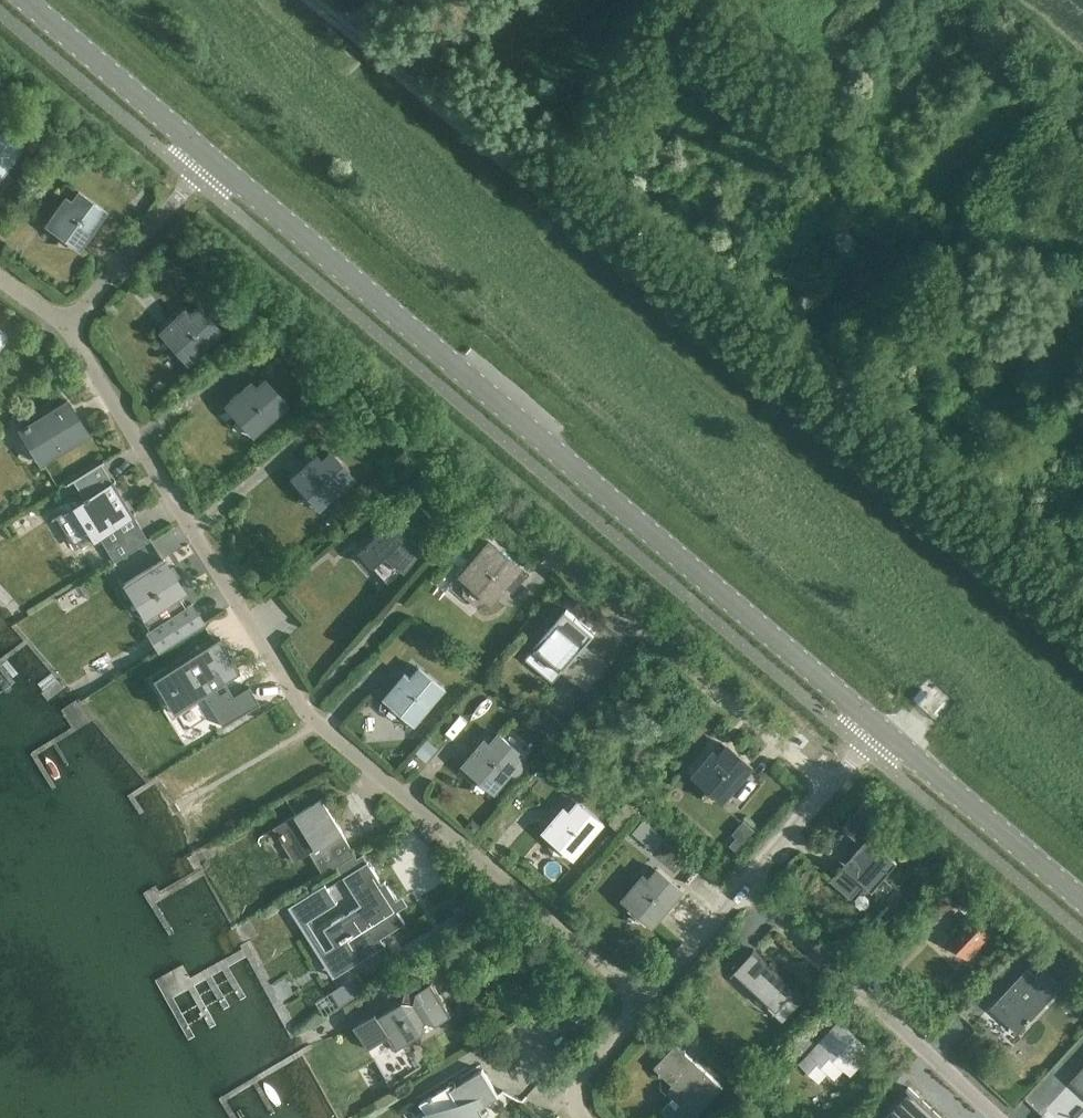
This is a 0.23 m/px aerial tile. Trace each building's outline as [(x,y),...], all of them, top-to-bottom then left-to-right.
[(26,137),(7,123),(0,133),(0,173),(26,137)] [(69,201),(64,197),(44,224),(77,248),(104,211),(76,191),(69,201)] [(197,305),(187,314),(182,309),(157,331),(184,361),(219,330),(197,305)] [(263,378),(253,387),(249,382),(223,404),(250,434),(285,403),(263,378)] [(87,435),(66,400),(21,428),(42,463),(87,435)] [(773,418),(780,410),(768,401),(761,409),(773,418)] [(319,460),(314,455),(289,478),(317,508),(351,477),(328,451),(319,460)] [(133,514),(112,481),(100,461),(64,484),(64,485),(70,481),(81,499),(48,519),(49,521),(54,518),(61,530),(65,528),(78,548),(81,546),(133,514)] [(149,542),(133,514),(81,546),(90,561),(97,573),(119,560),(149,542)] [(390,519),(356,550),(370,565),(372,564),(386,579),(398,568),(400,570),(420,545),(398,528),(390,519)] [(516,570),(519,567),(492,545),(484,555),(480,551),(459,575),(490,601),(503,586),(511,593),(524,577),(516,570)] [(185,608),(178,597),(183,594),(162,559),(122,584),(143,618),(144,617),(151,629),(145,633),(156,651),(201,624),(190,605),(185,608)] [(567,607),(525,657),(553,681),(562,670),(587,692),(613,662),(593,646),(592,648),(586,643),(595,632),(567,607)] [(217,640),(153,680),(164,697),(176,690),(185,704),(202,694),(223,728),(258,706),(248,691),(232,701),(226,691),(217,696),(212,687),(237,672),(217,640)] [(411,676),(406,672),(385,696),(416,723),(446,689),(419,666),(411,676)] [(920,687),(913,696),(919,702),(927,694),(920,687)] [(521,760),(525,756),(499,734),(490,744),(485,740),(465,764),(495,790),(511,772),(514,773),(515,773),(517,773),(518,773),(520,773),(520,772),(522,771),(523,770),(523,768),(524,767),(524,765),(523,764),(523,763),(521,760)] [(754,766),(728,744),(713,762),(708,758),(693,775),(724,801),(754,766)] [(342,833),(322,799),(277,827),(297,860),(310,852),(324,874),(355,855),(342,833)] [(570,812),(564,807),(543,832),(574,858),(604,823),(578,801),(570,812)] [(627,802),(615,817),(625,824),(636,810),(627,802)] [(861,806),(842,827),(859,842),(878,820),(861,806)] [(471,819),(464,827),(473,834),(480,826),(481,825),(472,817),(471,819)] [(644,819),(634,832),(654,849),(665,837),(644,819)] [(897,862),(868,836),(831,880),(851,898),(864,884),(872,891),(897,862)] [(368,860),(343,877),(355,895),(361,905),(324,928),(335,945),(326,951),(341,974),(386,945),(384,941),(382,937),(406,922),(398,910),(397,910),(401,907),(397,900),(397,899),(385,880),(382,882),(368,860)] [(649,879),(644,875),(622,900),(653,926),(683,891),(658,869),(649,879)] [(325,883),(295,902),(308,922),(338,903),(325,883)] [(465,898),(452,907),(461,920),(474,911),(465,898)] [(970,916),(948,939),(968,958),(990,935),(970,916)] [(754,948),(731,972),(732,974),(736,970),(777,1009),(795,989),(804,997),(806,996),(754,948)] [(1028,969),(997,1002),(1009,1014),(1005,1019),(1019,1031),(1054,993),(1028,969)] [(432,981),(416,991),(414,988),(423,982),(423,981),(410,989),(406,988),(404,999),(379,1014),(376,1010),(354,1024),(390,1083),(421,1064),(420,1063),(417,1065),(404,1044),(423,1032),(425,1022),(436,1024),(452,1014),(432,981)] [(597,997),(594,1000),(601,1007),(605,1003),(597,997)] [(699,1016),(688,1006),(679,1016),(690,1026),(699,1016)] [(579,1010),(569,1021),(578,1029),(588,1019),(579,1010)] [(811,1070),(843,1063),(851,1070),(870,1049),(839,1021),(817,1045),(805,1058),(802,1061),(811,1070)] [(804,1033),(792,1046),(805,1058),(817,1045),(804,1033)] [(659,1072),(659,1075),(662,1075),(680,1091),(661,1112),(667,1117),(694,1117),(695,1117),(699,1117),(699,1112),(722,1087),(685,1052),(685,1048),(680,1048),(675,1043),(653,1067),(659,1072)] [(484,1115),(479,1107),(499,1096),(482,1070),(452,1088),(450,1084),(420,1102),(430,1117),(481,1117),(484,1115)] [(877,1117),(945,1117),(908,1084),(877,1117)]
